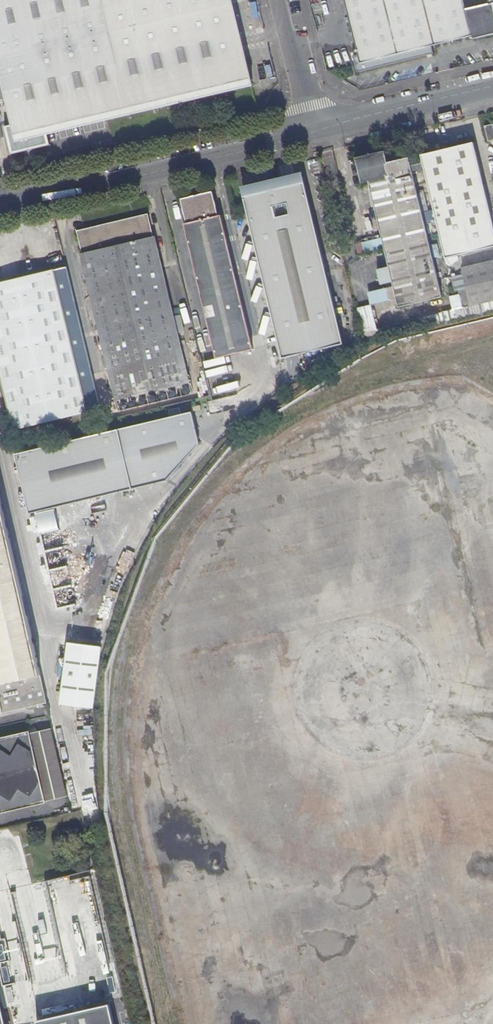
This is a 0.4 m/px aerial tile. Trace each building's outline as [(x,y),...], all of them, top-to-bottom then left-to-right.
[(231,0),(0,0),(0,93),(12,143),(252,87),(231,0)] [(360,56),(355,58),(359,74),(428,56),(426,48),(492,31),(492,0),(346,0),(360,56)] [(424,155),(448,258),(492,247),(492,212),(477,143),(424,155)] [(402,308),(445,297),(411,157),(388,162),(385,152),(360,158),(366,181),(372,180),(383,225),(392,264),(384,266),(387,280),(395,278),(400,299),(402,308)] [(344,338),(306,179),(247,193),(285,353),(344,338)] [(220,213),(214,188),(182,195),(188,220),(186,221),(219,355),(255,346),(222,212),(220,213)] [(154,234),(148,211),(78,229),(84,252),(82,252),(118,398),(192,380),(156,234),(154,234)] [(392,264),(383,225),(375,227),(384,266),(392,264)] [(465,269),(470,289),(461,291),(465,308),(492,301),(492,262),(465,269)] [(102,407),(67,266),(0,283),(0,365),(15,428),(102,407)] [(392,301),(400,299),(395,278),(387,280),(392,301)] [(122,489),(168,477),(201,441),(193,410),(108,431),(122,489)] [(34,511),(122,489),(108,431),(20,454),(34,511)] [(48,704),(0,495),(0,715),(48,704)] [(100,647),(69,643),(62,705),(93,709),(100,647)] [(53,730),(30,735),(45,804),(68,799),(53,730)] [(30,735),(0,742),(0,814),(45,804),(30,735)] [(37,1021),(38,1023),(114,1023),(110,1005),(37,1021)]
